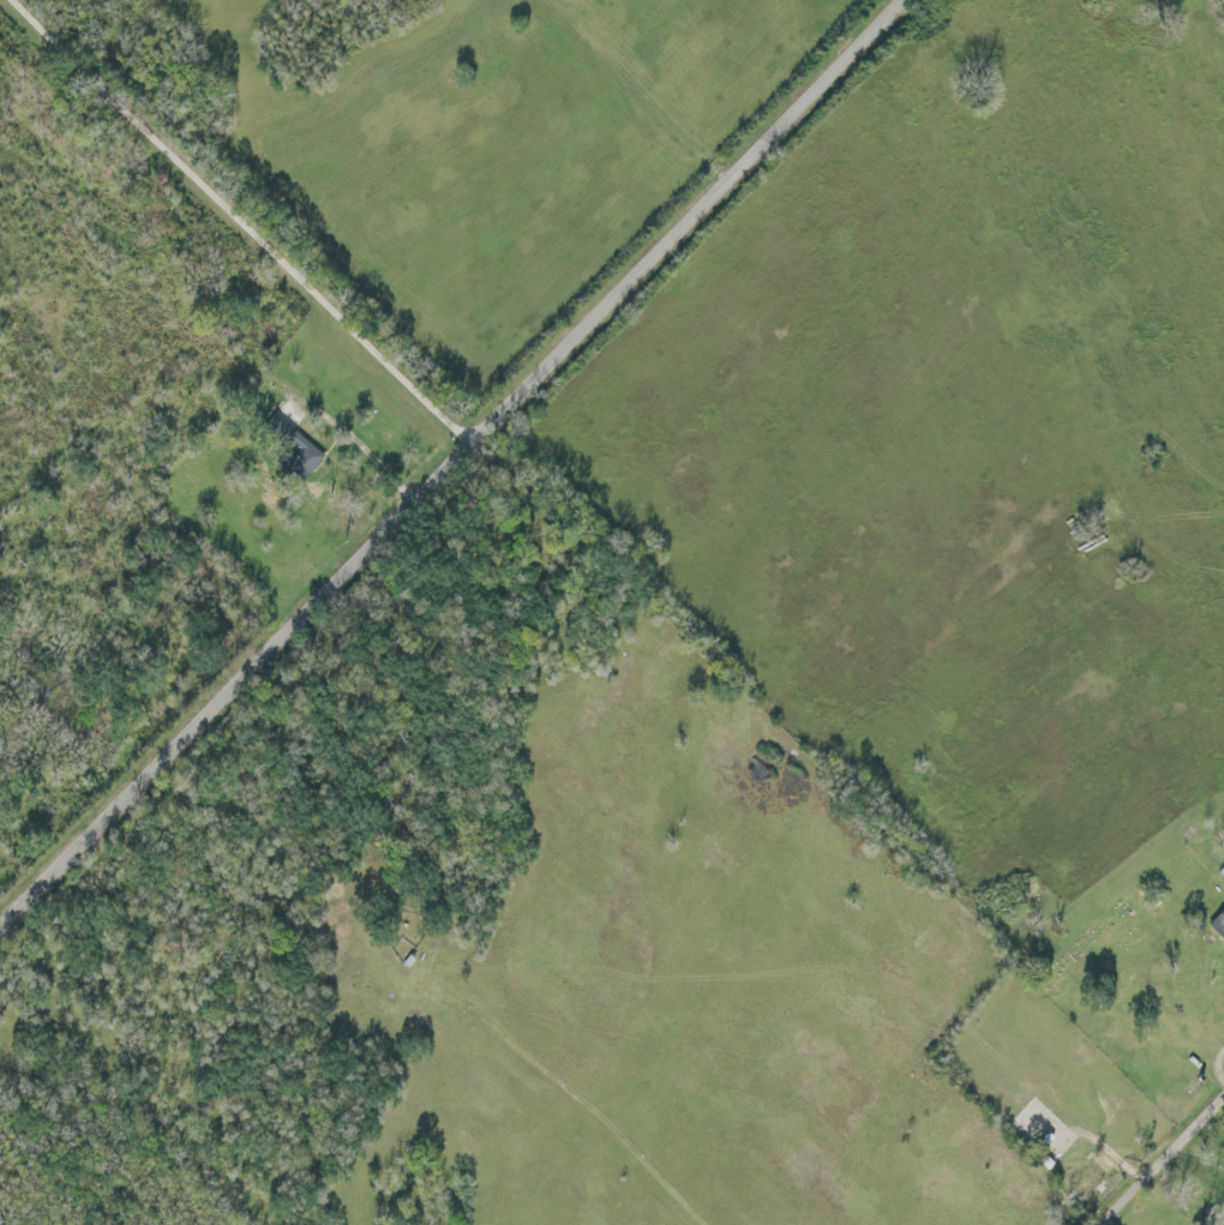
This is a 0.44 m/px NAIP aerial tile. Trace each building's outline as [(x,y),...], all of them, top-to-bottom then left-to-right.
[(299,435),(310,420),(290,404),(264,437),(290,457),(283,466),(308,485),(329,458),(299,435)] [(1196,918),(1219,941),(1223,936),(1223,889),(1196,918)]
